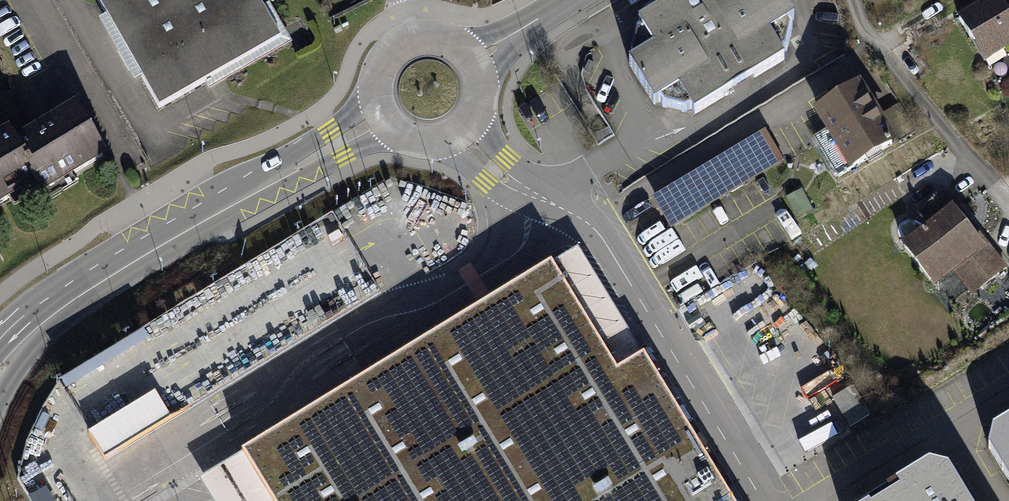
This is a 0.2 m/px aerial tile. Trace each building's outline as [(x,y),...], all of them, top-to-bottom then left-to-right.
[(259,0),(98,0),(160,107),(281,38),(259,0)] [(638,23),(642,28),(636,32),(631,55),(634,60),(629,63),(654,105),(660,101),(662,106),(686,112),(691,109),(695,114),(724,96),(719,87),(748,69),(754,78),(785,59),(781,54),(787,50),(792,28),(789,22),(795,19),(783,0),(675,0),(638,23)] [(999,0),(990,0),(959,19),(985,60),(1008,45),(1008,16),(999,0)] [(871,111),(857,87),(818,110),(836,138),(821,148),(838,176),(891,144),(871,111)] [(0,96),(0,203),(36,181),(42,192),(103,156),(74,109),(15,144),(9,135),(22,127),(2,94),(0,96)] [(894,97),(871,111),(891,144),(915,131),(894,97)] [(781,161),(764,132),(655,198),(672,226),(781,161)] [(969,220),(945,191),(921,211),(933,225),(926,231),(925,229),(922,232),(923,233),(906,248),(931,279),(950,263),(954,267),(965,258),(985,283),(1006,265),(985,240),(979,244),(963,225),(969,220)] [(242,454),(271,500),(732,500),(644,356),(617,372),(552,265),(464,318),(242,454)] [(852,387),(846,391),(833,398),(850,426),(869,414),(852,387)] [(171,419),(155,393),(89,433),(105,459),(171,419)] [(993,429),(989,448),(1008,481),(1008,419),(993,429)] [(242,454),(198,481),(211,500),(271,500),(242,454)] [(948,472),(929,468),(875,500),(966,500),(948,472)]
